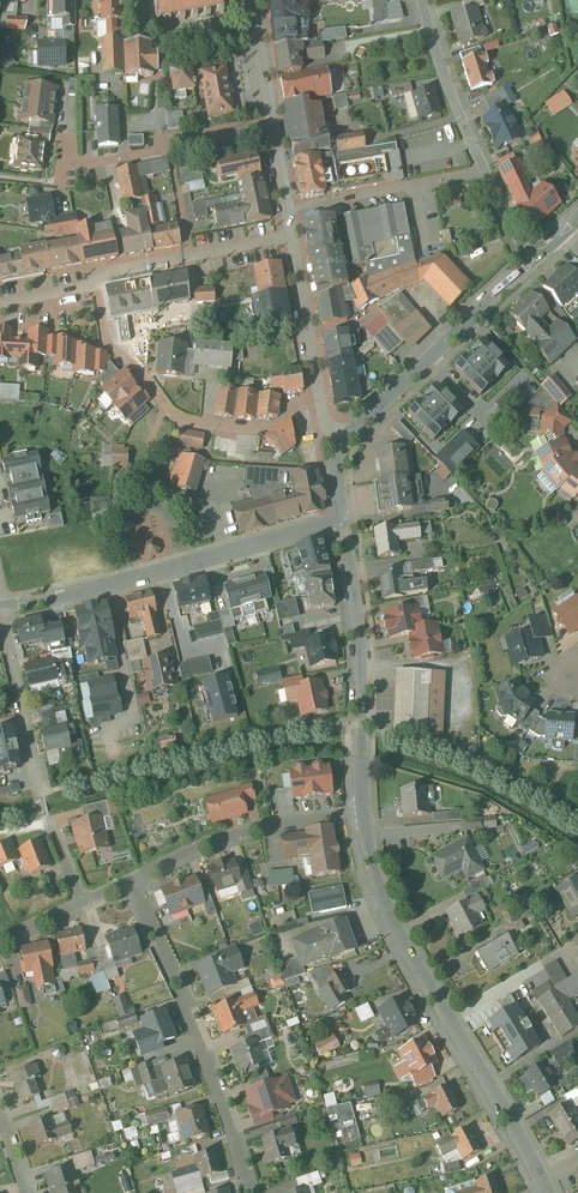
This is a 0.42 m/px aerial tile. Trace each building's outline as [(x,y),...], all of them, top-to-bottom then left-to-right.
[(30,0),(12,0),(11,3),(11,9),(18,10),(18,3),(30,4),(30,0)] [(78,0),(50,0),(50,21),(66,21),(66,30),(78,30),(78,0)] [(104,23),(110,23),(110,42),(105,42),(106,77),(127,76),(125,32),(120,33),(120,22),(125,22),(124,0),(103,0),(104,23)] [(156,0),(157,9),(159,20),(162,20),(162,22),(160,24),(162,26),(163,25),(164,26),(165,26),(166,27),(166,28),(168,28),(170,27),(171,28),(172,27),(172,26),(172,25),(173,25),(175,21),(182,20),(182,24),(188,23),(188,19),(198,17),(199,21),(201,20),(200,17),(208,16),(209,19),(214,18),(213,15),(224,13),(225,17),(227,16),(226,11),(229,11),(229,9),(235,8),(236,10),(238,9),(236,7),(241,1),(243,1),(243,0),(158,0),(156,0)] [(465,2),(468,13),(478,10),(487,8),(484,0),(472,0),(465,2)] [(274,7),(278,50),(304,47),(309,46),(308,35),(312,34),(310,5),(293,6),(274,7)] [(468,13),(455,16),(464,47),(487,40),(478,10),(468,13)] [(32,19),(13,19),(13,28),(32,28),(32,19)] [(348,30),(324,33),(325,44),(349,40),(348,30)] [(65,40),(37,41),(37,66),(65,65),(65,40)] [(155,45),(127,46),(128,80),(156,78),(155,74),(161,74),(160,53),(155,54),(155,45)] [(326,46),(308,48),(311,61),(328,59),(326,46)] [(278,50),(283,77),(304,73),(301,55),(305,55),(304,47),(278,50)] [(483,49),(463,55),(465,63),(485,56),(483,49)] [(465,63),(469,75),(466,76),(468,82),(471,81),(474,93),(495,87),(495,86),(497,85),(495,76),(492,77),(488,66),(491,65),(488,56),(486,57),(485,56),(465,63)] [(193,69),(173,73),(177,96),(197,92),(196,89),(205,88),(211,120),(237,115),(229,70),(194,76),(193,69)] [(335,97),(330,72),(283,80),(288,106),(307,103),(307,102),(335,97)] [(22,82),(18,123),(50,126),(54,85),(22,82)] [(413,93),(420,118),(440,113),(433,87),(413,93)] [(487,100),(492,111),(512,102),(505,89),(487,100)] [(336,99),(322,102),(325,115),(339,112),(336,99)] [(490,127),(489,128),(493,137),(519,125),(511,107),(514,106),(512,102),(492,111),(493,115),(494,117),(487,120),(490,127)] [(288,106),(297,162),(331,152),(329,136),(326,137),(322,108),(310,110),(308,103),(307,103),(288,106)] [(116,106),(98,107),(99,147),(117,146),(116,106)] [(187,131),(185,114),(169,115),(171,132),(187,131)] [(519,125),(493,137),(497,146),(499,145),(502,151),(525,140),(519,125)] [(364,137),(338,141),(341,155),(368,150),(366,138),(364,137)] [(146,138),(131,139),(131,149),(147,148),(146,138)] [(49,144),(13,140),(10,168),(45,173),(49,144)] [(344,185),(345,193),(405,183),(399,145),(368,150),(341,155),(336,155),(341,186),(344,185)] [(264,178),(259,155),(242,159),(243,160),(237,161),(236,160),(220,163),(224,181),(240,178),(241,184),(264,178)] [(341,186),(336,155),(322,158),(324,173),(329,195),(342,192),(341,186)] [(301,173),(302,177),(302,180),(300,184),(303,200),(305,201),(328,197),(329,195),(324,173),(322,158),(296,163),(298,171),(301,173)] [(140,169),(142,180),(173,174),(170,163),(168,161),(139,167),(140,169)] [(521,162),(501,171),(520,209),(532,197),(529,190),(533,187),(521,162)] [(182,172),(185,186),(206,182),(203,167),(182,172)] [(140,169),(120,173),(126,204),(146,201),(142,180),(140,169)] [(217,210),(221,231),(274,221),(264,180),(241,185),(245,205),(236,207),(236,206),(226,208),(217,210)] [(520,209),(519,209),(538,229),(563,205),(545,185),(532,197),(520,209)] [(461,187),(445,188),(446,204),(462,203),(461,187)] [(31,203),(35,228),(47,225),(46,218),(56,216),(57,221),(60,220),(56,198),(31,203)] [(148,214),(156,252),(183,246),(179,227),(161,231),(156,206),(160,206),(158,199),(146,201),(148,214)] [(225,200),(195,206),(198,221),(211,219),(210,211),(217,210),(226,208),(225,200)] [(335,220),(306,226),(313,257),(335,253),(335,254),(375,245),(398,241),(398,242),(413,239),(406,206),(335,220)] [(125,237),(129,257),(156,252),(148,214),(133,217),(136,234),(125,237)] [(56,216),(46,218),(47,225),(49,234),(58,232),(59,239),(80,235),(79,231),(77,217),(60,220),(57,221),(56,216)] [(81,242),(86,265),(120,259),(116,235),(115,235),(113,228),(103,230),(104,236),(103,236),(104,237),(100,238),(98,227),(79,231),(80,235),(81,242)] [(394,261),(396,273),(418,266),(413,239),(398,242),(402,259),(394,261)] [(398,242),(398,241),(375,245),(378,264),(394,261),(402,259),(398,242)] [(86,265),(81,242),(49,248),(49,247),(22,252),(24,259),(0,263),(0,283),(86,265)] [(335,253),(313,257),(316,275),(337,271),(338,273),(352,270),(368,267),(378,264),(375,245),(335,254),(335,253)] [(453,309),(474,290),(443,258),(418,266),(396,273),(394,274),(402,292),(428,283),(453,309)] [(368,267),(371,283),(394,274),(396,273),(394,261),(378,264),(368,267)] [(244,287),(245,300),(286,294),(283,267),(271,269),(272,273),(235,277),(237,287),(244,287)] [(545,290),(564,310),(577,297),(577,278),(569,268),(545,290)] [(316,275),(321,303),(343,294),(356,289),(352,270),(338,273),(337,271),(316,275)] [(402,292),(394,274),(371,283),(356,289),(343,294),(349,322),(354,319),(381,303),(402,292)] [(189,276),(156,283),(160,306),(181,302),(182,305),(192,304),(189,276)] [(156,283),(116,291),(120,318),(129,316),(161,309),(160,306),(156,283)] [(217,292),(197,294),(198,305),(218,303),(217,292)] [(320,303),(325,328),(347,323),(349,322),(343,294),(321,303),(320,303)] [(291,320),(288,295),(259,299),(263,324),(277,322),(291,320)] [(420,315),(403,295),(381,311),(385,315),(392,327),(362,352),(367,358),(380,347),(390,359),(407,345),(397,332),(420,315)] [(533,297),(512,316),(537,344),(533,347),(554,369),(577,347),(577,344),(559,323),(553,328),(546,321),(551,316),(533,297)] [(168,322),(169,328),(175,327),(175,328),(195,325),(194,311),(186,312),(186,314),(173,317),(174,321),(168,322)] [(243,315),(202,318),(203,328),(244,326),(243,315)] [(350,337),(327,341),(331,365),(354,361),(354,359),(362,352),(392,327),(385,315),(353,341),(354,347),(352,348),(350,337)] [(133,342),(129,316),(120,318),(124,344),(133,342)] [(0,330),(0,360),(8,360),(9,355),(19,356),(19,363),(24,369),(37,369),(37,356),(46,357),(47,340),(47,333),(29,332),(29,341),(27,342),(11,341),(9,340),(10,331),(0,330)] [(67,339),(56,339),(56,340),(55,357),(55,366),(75,367),(76,346),(76,344),(67,344),(67,339)] [(56,340),(47,340),(46,357),(55,357),(56,340)] [(237,350),(197,346),(197,353),(188,352),(189,347),(163,345),(160,376),(186,378),(187,363),(196,364),(195,371),(234,374),(237,350)] [(86,347),(76,346),(75,367),(74,374),(94,375),(94,372),(95,354),(95,352),(86,351),(86,347)] [(109,363),(111,358),(104,358),(105,355),(95,354),(94,372),(104,373),(109,363)] [(498,376),(477,354),(456,373),(471,390),(483,379),(489,385),(498,376)] [(331,365),(339,407),(363,403),(355,361),(354,361),(331,365)] [(99,382),(106,389),(121,376),(109,363),(104,373),(99,382)] [(124,372),(121,376),(106,389),(102,392),(114,406),(134,389),(135,388),(129,381),(131,379),(124,372)] [(306,393),(302,374),(273,379),(275,394),(286,392),(287,397),(306,393)] [(553,374),(541,384),(558,405),(570,395),(553,374)] [(454,376),(410,417),(427,435),(450,413),(462,426),(483,406),(454,376)] [(237,420),(241,388),(232,386),(231,391),(223,389),(218,417),(237,420)] [(23,388),(1,387),(1,402),(22,403),(23,388)] [(139,395),(134,389),(114,406),(113,407),(125,421),(127,419),(142,405),(147,400),(141,393),(139,395)] [(260,396),(241,393),(238,420),(258,422),(260,396)] [(283,399),(262,397),(260,421),(280,420),(281,419),(283,399)] [(142,405),(127,419),(133,426),(149,412),(142,405)] [(575,426),(559,405),(543,418),(543,440),(549,440),(553,450),(566,444),(565,439),(566,432),(575,426)] [(294,438),(290,420),(282,426),(266,440),(275,451),(276,450),(280,454),(278,456),(280,458),(282,457),(282,458),(297,455),(294,438)] [(204,436),(180,432),(178,445),(202,450),(204,436)] [(234,436),(215,433),(213,451),(232,453),(233,446),(234,436)] [(258,460),(260,437),(234,436),(233,446),(238,447),(237,458),(258,460)] [(481,452),(465,436),(438,462),(454,478),(481,452)] [(570,443),(566,444),(553,450),(540,457),(548,473),(543,477),(559,497),(565,494),(577,506),(577,458),(576,456),(570,443)] [(127,446),(112,446),(111,467),(127,467),(127,446)] [(386,484),(416,480),(411,450),(381,454),(386,484)] [(204,461),(178,454),(169,486),(195,494),(204,461)] [(41,457),(5,465),(9,481),(14,480),(16,487),(10,488),(13,503),(19,501),(20,506),(14,507),(18,524),(53,516),(50,503),(46,503),(45,496),(50,495),(47,482),(41,483),(39,471),(44,470),(41,457)] [(297,472),(248,470),(247,495),(252,495),(254,504),(236,509),(243,534),(249,533),(249,534),(270,529),(269,527),(303,518),(304,518),(323,514),(326,510),(324,503),(327,503),(324,484),(321,484),(319,474),(297,475),(297,472)] [(420,512),(416,480),(386,484),(382,484),(387,517),(420,512)] [(422,529),(377,534),(380,560),(403,558),(402,544),(424,541),(422,529)] [(155,543),(149,544),(146,549),(147,556),(152,559),(159,558),(162,552),(161,546),(155,543)] [(292,575),(308,573),(311,582),(314,611),(338,608),(332,566),(333,566),(326,543),(285,553),(292,575)] [(431,560),(410,564),(412,574),(433,570),(431,560)] [(383,599),(427,593),(426,581),(402,585),(400,573),(380,576),(383,599)] [(263,574),(223,585),(230,608),(269,597),(263,574)] [(175,588),(179,608),(180,614),(192,611),(214,606),(209,581),(175,588)] [(156,595),(127,602),(132,622),(145,619),(150,643),(166,640),(156,595)] [(295,598),(274,603),(278,621),(299,616),(295,598)] [(423,609),(421,598),(400,602),(401,611),(417,609),(417,610),(423,609)] [(557,615),(575,639),(577,636),(577,599),(557,615)] [(105,607),(77,614),(88,663),(116,657),(111,632),(105,607)] [(401,611),(385,614),(386,621),(385,621),(386,632),(388,631),(390,639),(410,635),(423,632),(422,628),(421,621),(419,620),(417,610),(417,609),(401,611)] [(43,619),(16,626),(22,652),(46,646),(47,653),(70,647),(65,628),(46,632),(43,619)] [(526,638),(510,642),(518,669),(545,661),(540,644),(554,640),(548,620),(523,627),(526,638)] [(422,628),(423,632),(410,635),(411,643),(410,643),(411,654),(413,654),(414,660),(421,658),(422,661),(434,659),(433,656),(441,655),(436,626),(422,628)] [(293,653),(309,650),(313,670),(339,664),(333,639),(312,644),(310,634),(290,639),(293,653)] [(56,659),(25,666),(31,691),(62,683),(56,659)] [(173,659),(145,666),(152,697),(180,690),(173,659)] [(430,673),(397,672),(397,686),(398,686),(397,732),(425,733),(425,732),(440,733),(442,675),(430,675),(430,673)] [(239,716),(229,676),(203,682),(214,723),(239,716)] [(83,683),(87,702),(120,695),(116,677),(83,683)] [(331,716),(324,686),(307,690),(304,680),(286,685),(292,708),(300,706),(304,722),(331,716)] [(525,693),(523,686),(499,692),(502,707),(498,710),(506,724),(512,722),(529,734),(530,732),(539,719),(541,716),(534,712),(538,706),(533,703),(536,700),(529,691),(525,693)] [(87,702),(91,721),(123,714),(120,695),(87,702)] [(73,727),(57,730),(53,715),(42,718),(46,733),(41,735),(45,753),(70,747),(68,739),(75,737),(73,727)] [(541,740),(550,740),(550,743),(577,745),(577,717),(551,716),(551,723),(546,723),(539,719),(530,732),(541,740)] [(0,731),(0,765),(20,760),(13,728),(0,731)] [(58,751),(60,762),(84,759),(81,742),(73,743),(74,746),(71,748),(58,751)] [(333,768),(281,769),(281,786),(306,786),(306,800),(333,800),(333,768)] [(238,795),(208,803),(217,828),(252,817),(248,807),(260,803),(254,788),(237,793),(238,795)] [(432,790),(403,792),(404,818),(434,816),(432,790)] [(110,807),(85,811),(87,824),(105,821),(112,820),(110,807)] [(463,814),(434,816),(434,826),(464,824),(463,814)] [(87,824),(74,826),(77,845),(83,844),(85,857),(110,853),(105,821),(87,824)] [(485,822),(464,824),(465,833),(485,832),(485,822)] [(337,833),(285,840),(289,864),(312,860),(315,880),(343,877),(337,833)] [(471,841),(432,858),(443,883),(465,873),(470,882),(486,874),(471,841)] [(44,844),(22,852),(31,878),(54,870),(44,844)] [(0,850),(0,869),(1,871),(19,863),(11,845),(0,850)] [(238,883),(230,860),(208,868),(216,891),(238,883)] [(196,878),(180,884),(191,912),(207,905),(196,878)] [(557,893),(574,921),(577,919),(577,881),(557,893)] [(191,911),(180,884),(162,891),(173,918),(191,911)] [(468,905),(480,899),(488,895),(484,885),(463,895),(468,905)] [(217,914),(211,895),(205,897),(207,905),(211,916),(217,914)] [(468,905),(449,915),(463,943),(486,930),(481,919),(488,915),(480,899),(468,905)] [(527,930),(518,915),(502,925),(509,937),(511,940),(527,930)] [(359,953),(349,923),(296,942),(307,972),(359,953)] [(135,929),(108,938),(117,965),(144,956),(135,929)] [(84,931),(60,935),(64,957),(88,953),(84,931)] [(511,940),(509,937),(477,955),(490,977),(522,959),(511,940)] [(50,945),(24,948),(27,974),(38,973),(40,988),(55,986),(50,945)] [(238,952),(198,967),(211,999),(239,988),(234,976),(246,971),(238,952)] [(95,962),(80,964),(82,974),(97,972),(95,962)] [(0,975),(0,1008),(10,1004),(3,990),(14,986),(7,971),(0,975)] [(333,987),(321,994),(333,1013),(350,1003),(346,997),(355,991),(345,974),(331,982),(333,987)] [(537,998),(561,1039),(577,1029),(577,1025),(568,1008),(577,1002),(577,974),(537,998)] [(30,989),(20,990),(23,1009),(33,1008),(30,989)] [(257,996),(215,1011),(223,1036),(247,1027),(243,1017),(261,1010),(257,996)] [(402,1003),(388,1009),(396,1024),(377,1033),(378,1035),(382,1044),(401,1035),(403,1037),(416,1030),(402,1003)] [(511,1063),(538,1047),(512,1005),(485,1022),(511,1063)] [(165,1012),(140,1021),(143,1031),(133,1035),(142,1059),(163,1051),(161,1046),(175,1041),(165,1012)] [(120,1031),(137,1025),(134,1015),(117,1022),(120,1031)] [(272,1029),(268,1019),(247,1027),(250,1037),(272,1029)] [(250,1037),(253,1044),(234,1051),(244,1079),(270,1070),(262,1047),(276,1041),(272,1029),(250,1037)] [(342,1048),(335,1035),(316,1046),(324,1059),(342,1048)] [(553,1060),(543,1066),(540,1060),(518,1074),(520,1078),(519,1078),(523,1083),(522,1084),(525,1089),(527,1093),(533,1089),(538,1098),(556,1088),(548,1075),(559,1068),(558,1067),(565,1063),(567,1066),(576,1060),(567,1044),(550,1054),(553,1060)] [(402,1058),(409,1070),(416,1067),(424,1082),(438,1076),(424,1049),(402,1058)] [(198,1089),(188,1062),(163,1070),(173,1098),(198,1089)] [(39,1065),(13,1077),(24,1103),(43,1096),(37,1081),(45,1078),(39,1065)] [(149,1067),(132,1072),(138,1090),(155,1084),(149,1067)] [(408,1074),(383,1080),(386,1092),(412,1086),(408,1074)] [(292,1080),(250,1093),(255,1107),(250,1108),(255,1123),(294,1111),(292,1106),(300,1103),(292,1080)] [(452,1086),(425,1100),(432,1113),(439,1109),(445,1120),(465,1110),(452,1086)] [(69,1102),(52,1108),(55,1117),(73,1111),(69,1102)] [(550,1118),(560,1134),(577,1124),(577,1121),(570,1107),(550,1118)] [(205,1109),(180,1116),(188,1143),(213,1137),(205,1109)] [(151,1128),(173,1122),(170,1110),(148,1116),(151,1128)] [(52,1119),(31,1126),(38,1148),(76,1136),(71,1123),(55,1129),(52,1119)] [(560,1134),(569,1150),(577,1144),(577,1124),(560,1134)] [(486,1152),(474,1127),(438,1145),(445,1159),(461,1152),(465,1162),(486,1152)] [(298,1134),(264,1142),(270,1167),(292,1161),(290,1152),(302,1149),(298,1134)] [(93,1153),(76,1158),(80,1172),(97,1167),(93,1153)] [(196,1160),(198,1169),(183,1173),(186,1187),(201,1183),(222,1177),(217,1155),(196,1160)] [(47,1177),(53,1192),(84,1192),(75,1167),(47,1177)] [(300,1192),(313,1192),(312,1190),(328,1184),(325,1172),(298,1181),(302,1192),(300,1192)] [(500,1176),(476,1183),(478,1189),(463,1192),(504,1192),(500,1176)]
